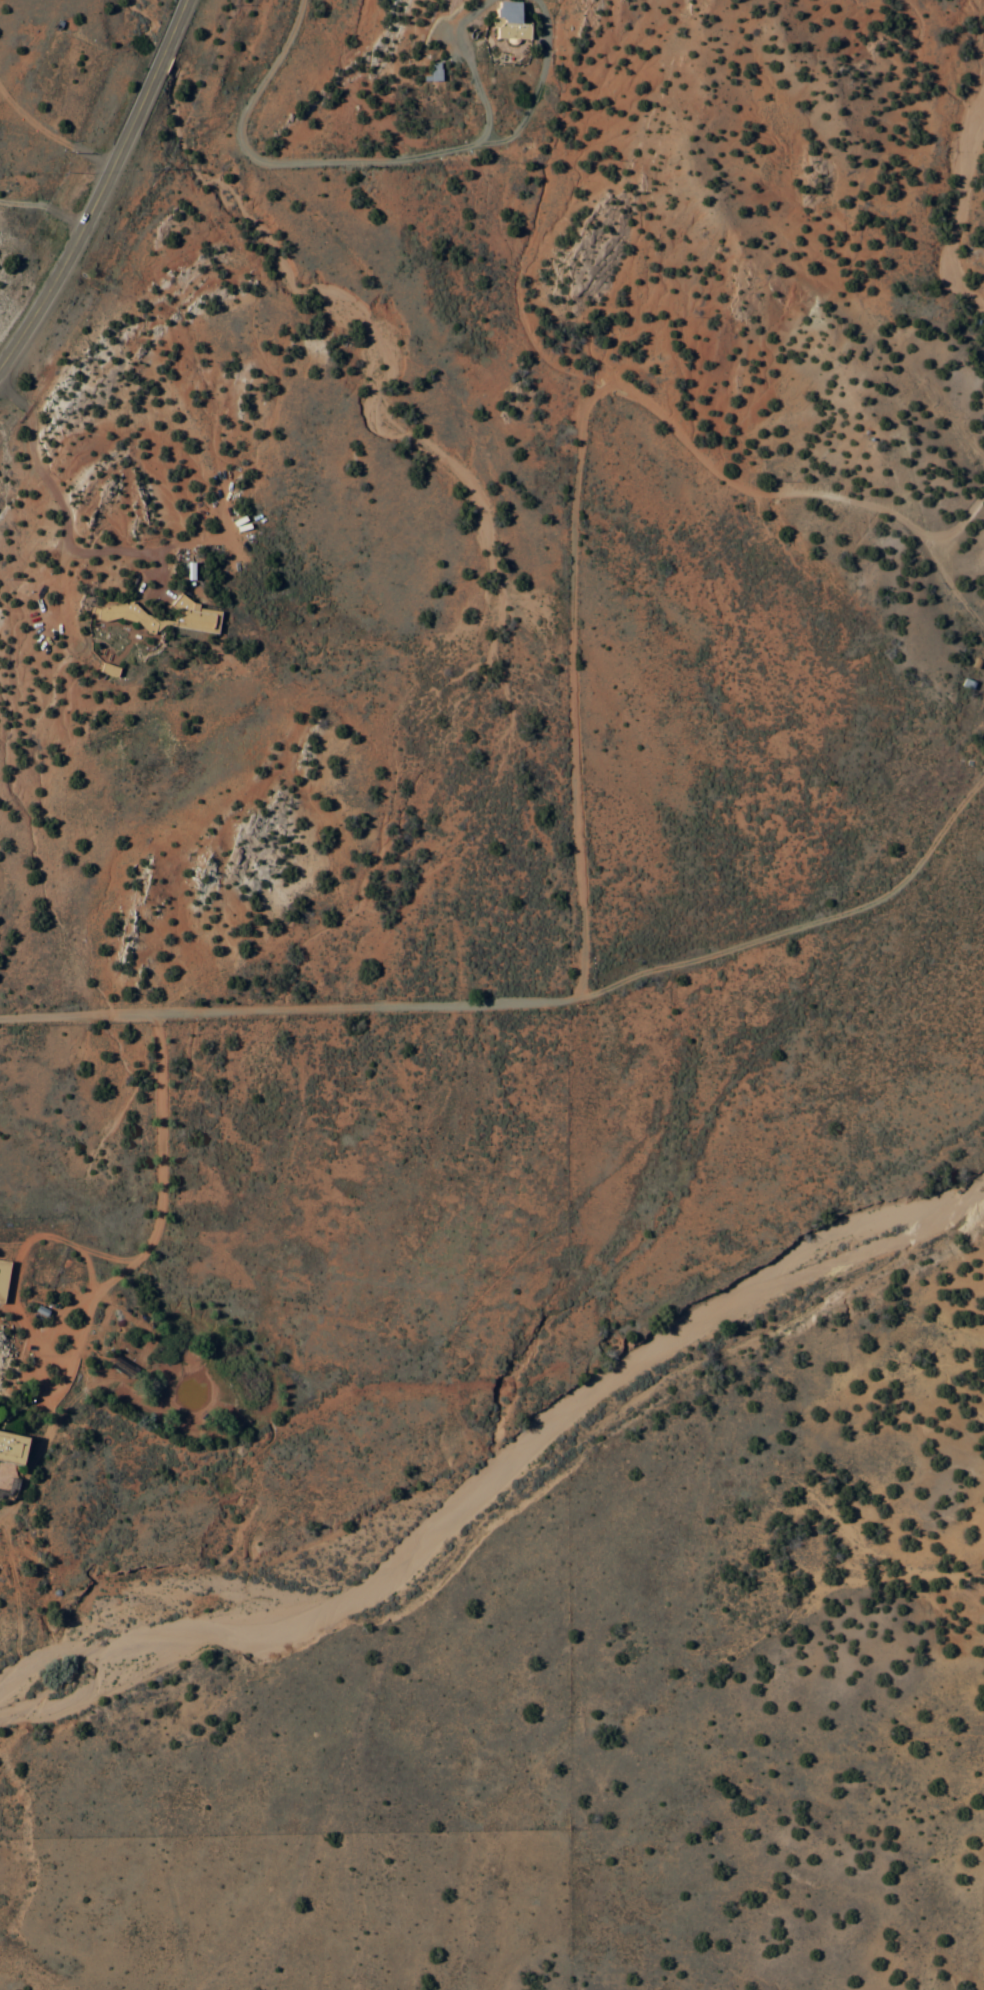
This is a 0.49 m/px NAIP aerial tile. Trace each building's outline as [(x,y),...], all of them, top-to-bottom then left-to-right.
[(528,24),(514,23),(514,3),(492,2),(491,39),(527,39),(528,24)] [(427,82),(437,82),(437,64),(427,64),(427,82)] [(979,262),(978,251),(968,252),(969,262),(979,262)] [(213,635),(217,610),(170,602),(166,627),(213,635)] [(96,673),(111,679),(114,670),(99,665),(96,673)] [(22,1439),(0,1435),(0,1458),(18,1461),(22,1439)]
